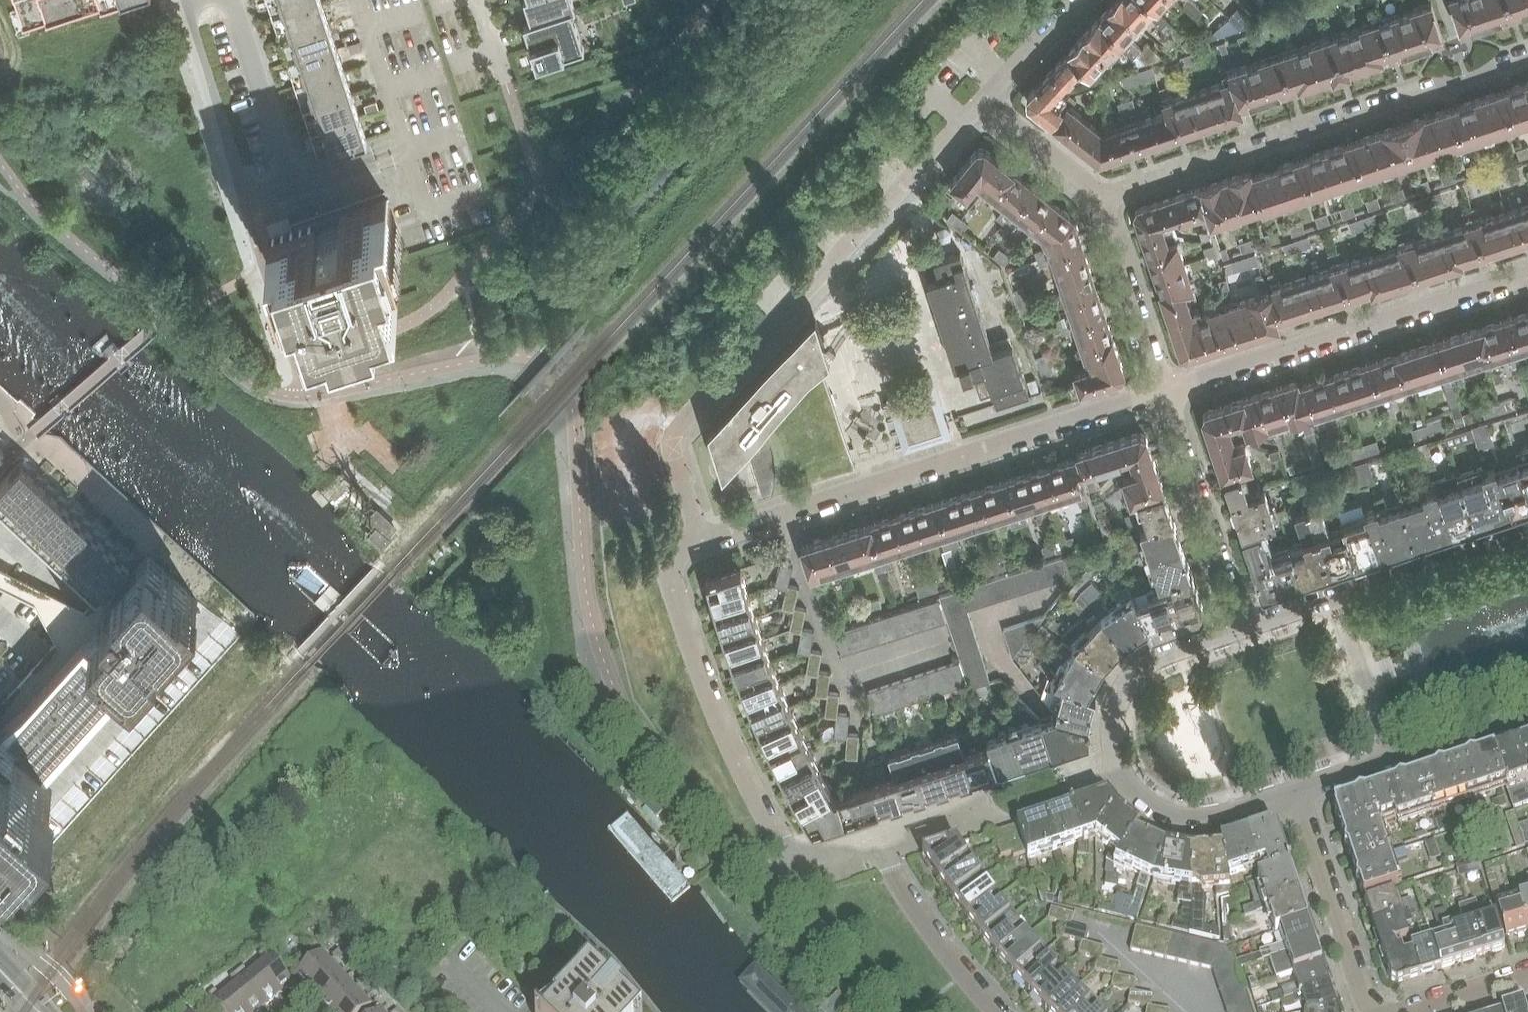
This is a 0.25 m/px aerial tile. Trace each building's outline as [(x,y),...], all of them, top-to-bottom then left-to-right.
[(23,27),(84,7),(83,3),(90,0),(14,0),(23,27)] [(321,0),(266,0),(272,18),(321,1),(321,0)] [(572,0),(527,0),(523,1),(530,22),(523,25),(523,27),(571,11),(575,10),(572,0)] [(1113,3),(1137,25),(1149,12),(1158,21),(1157,23),(1161,27),(1167,21),(1144,0),(1116,0),(1113,3)] [(1167,21),(1168,20),(1156,9),(1165,0),(1144,0),(1167,21)] [(1203,11),(1191,0),(1178,0),(1182,4),(1197,18),(1203,11)] [(1351,0),(1348,0),(1345,1),(1348,10),(1354,8),(1351,0)] [(1469,28),(1485,22),(1478,0),(1450,0),(1460,31),(1469,28)] [(1485,22),(1510,14),(1506,0),(1478,0),(1485,22)] [(1510,14),(1527,9),(1527,0),(1506,0),(1510,14)] [(329,24),(321,1),(272,18),(279,41),(329,24)] [(1342,12),(1348,10),(1345,1),(1339,3),(1342,12)] [(1126,36),(1137,25),(1113,3),(1098,19),(1136,55),(1140,50),(1126,36)] [(1441,37),(1430,3),(1403,12),(1416,46),(1441,37)] [(523,27),(530,46),(536,65),(583,49),(571,11),(523,27)] [(1416,46),(1403,12),(1378,20),(1390,54),(1416,46)] [(1304,25),(1301,16),(1295,18),(1298,27),(1304,25)] [(343,32),(355,28),(351,18),(339,22),(343,32)] [(1291,29),(1298,27),(1295,18),(1288,20),(1291,29)] [(1098,19),(1082,36),(1105,57),(1116,45),(1131,60),(1136,55),(1098,19)] [(1213,32),(1216,36),(1238,28),(1229,19),(1213,32)] [(1390,54),(1378,20),(1353,29),(1365,63),(1390,54)] [(1172,37),(1177,31),(1167,21),(1161,27),(1172,37)] [(336,47),(329,24),(279,41),(287,64),(336,47)] [(1272,36),(1277,34),(1274,25),(1269,27),(1272,36)] [(1206,26),(1194,39),(1199,44),(1216,36),(1213,32),(1206,26)] [(1269,27),(1263,29),(1266,38),(1272,36),(1269,27)] [(1365,63),(1353,29),(1328,37),(1340,71),(1365,63)] [(1094,68),(1105,57),(1082,36),(1066,53),(1080,66),(1089,74),(1096,81),(1104,78),(1094,68)] [(1249,44),(1247,36),(1238,38),(1240,47),(1249,44)] [(1340,71),(1328,37),(1303,46),(1315,80),(1340,71)] [(1185,40),(1181,45),(1186,50),(1193,48),(1185,40)] [(351,53),(362,49),(360,41),(348,45),(351,53)] [(1228,51),(1225,42),(1219,44),(1222,53),(1228,51)] [(1148,43),(1140,50),(1136,55),(1146,64),(1162,57),(1148,43)] [(1315,80),(1303,46),(1278,54),(1290,88),(1315,80)] [(344,70),(336,47),(287,64),(294,87),(344,70)] [(1080,66),(1066,53),(1027,95),(1027,102),(1049,119),(1060,106),(1056,103),(1064,93),(1058,89),(1080,66)] [(1195,63),(1192,53),(1179,58),(1183,67),(1195,63)] [(1253,63),(1265,97),(1290,88),(1278,54),(1253,63)] [(1146,64),(1136,55),(1131,60),(1138,67),(1146,64)] [(1107,65),(1116,74),(1121,70),(1112,60),(1107,65)] [(1230,79),(1240,105),(1265,97),(1253,63),(1228,71),(1230,79)] [(1154,76),(1151,67),(1122,76),(1124,85),(1154,76)] [(351,93),(344,70),(294,87),(302,110),(351,93)] [(1241,110),(1240,105),(1230,79),(1196,90),(1207,122),(1241,110)] [(1527,82),(1501,91),(1513,124),(1527,119),(1527,86),(1527,82)] [(1170,98),(1166,87),(1159,89),(1162,100),(1170,98)] [(1163,102),(1166,112),(1173,133),(1207,122),(1196,90),(1163,102)] [(1513,124),(1501,91),(1477,99),(1489,134),(1493,133),(1493,131),(1513,124)] [(359,116),(351,93),(302,110),(309,133),(359,116)] [(1135,108),(1132,99),(1118,104),(1121,113),(1135,108)] [(1489,134),(1477,99),(1452,108),(1463,141),(1483,134),(1484,136),(1489,134)] [(364,105),(366,113),(378,109),(376,101),(364,105)] [(1098,158),(1102,133),(1066,105),(1052,123),(1098,158)] [(1463,141),(1452,108),(1426,116),(1438,151),(1443,149),(1443,148),(1463,141)] [(1166,112),(1134,123),(1141,144),(1173,133),(1166,112)] [(359,116),(309,133),(317,156),(366,139),(359,116)] [(1433,153),(1438,151),(1426,116),(1401,125),(1412,158),(1433,151),(1433,153)] [(1134,123),(1102,133),(1098,158),(1141,144),(1134,123)] [(1401,125),(1376,133),(1388,168),(1393,167),(1392,165),(1412,158),(1401,125)] [(1383,170),(1388,168),(1376,133),(1351,142),(1362,175),(1382,168),(1383,170)] [(1342,182),(1362,175),(1351,142),(1326,150),(1338,185),(1343,184),(1342,182)] [(1527,146),(1516,150),(1518,158),(1527,155),(1527,148),(1527,146)] [(976,149),(950,182),(957,187),(965,194),(974,183),(995,158),(983,148),(976,149)] [(1333,187),(1338,185),(1326,150),(1300,159),(1312,192),(1332,185),(1333,187)] [(1505,163),(1502,154),(1490,158),(1493,167),(1505,163)] [(974,183),(1002,205),(1023,180),(995,158),(974,183)] [(1312,192),(1300,159),(1275,167),(1287,202),(1292,201),(1291,199),(1312,192)] [(1480,172),(1477,162),(1465,167),(1469,176),(1480,172)] [(1287,202),(1275,167),(1250,176),(1259,205),(1261,210),(1282,202),(1282,204),(1287,202)] [(1509,179),(1506,170),(1494,174),(1497,183),(1509,179)] [(1455,180),(1452,171),(1440,175),(1443,184),(1455,180)] [(1259,205),(1250,176),(1249,172),(1223,180),(1235,216),(1240,214),(1239,212),(1259,205)] [(1497,183),(1494,174),(1482,178),(1484,187),(1497,183)] [(1017,217),(1040,237),(1061,211),(1023,180),(1002,205),(1005,207),(997,218),(1009,227),(1017,217)] [(1235,216),(1223,180),(1197,188),(1204,210),(1209,222),(1230,215),(1231,217),(1235,216)] [(1429,188),(1427,180),(1415,184),(1418,192),(1429,188)] [(945,188),(951,194),(957,187),(950,182),(945,188)] [(1197,188),(1155,202),(1161,224),(1204,210),(1197,188)] [(1405,197),(1402,188),(1390,192),(1393,201),(1405,197)] [(1443,201),(1440,192),(1426,196),(1429,206),(1443,201)] [(1429,206),(1426,196),(1412,201),(1416,211),(1429,206)] [(1380,206),(1377,197),(1365,201),(1368,210),(1380,206)] [(298,276),(313,321),(398,293),(383,249),(400,243),(386,199),(339,215),(341,223),(317,231),(314,223),(267,238),(281,282),(298,276)] [(1163,230),(1161,224),(1155,202),(1137,208),(1134,214),(1142,238),(1163,230)] [(1477,204),(1473,206),(1477,220),(1488,253),(1522,242),(1511,209),(1482,219),(1477,204)] [(1511,209),(1522,242),(1527,239),(1527,204),(1511,209)] [(1354,215),(1352,206),(1339,209),(1342,218),(1354,215)] [(1466,224),(1443,231),(1453,264),(1488,253),(1477,220),(1473,206),(1461,209),(1466,224)] [(1054,270),(1086,260),(1072,219),(1061,211),(1040,237),(1047,247),(1034,251),(1039,266),(1052,262),(1054,270)] [(946,220),(952,224),(958,216),(952,212),(946,220)] [(1330,224),(1327,214),(1312,218),(1316,228),(1330,224)] [(1376,224),(1373,214),(1360,219),(1364,228),(1376,224)] [(958,216),(952,224),(957,228),(963,220),(958,216)] [(1206,216),(1201,218),(1204,226),(1209,224),(1206,216)] [(1351,232),(1364,228),(1360,219),(1348,223),(1351,232)] [(963,220),(957,228),(963,232),(969,224),(963,220)] [(1289,226),(1292,236),(1306,231),(1303,221),(1289,226)] [(1398,245),(1375,253),(1385,286),(1419,275),(1409,242),(1404,227),(1394,231),(1398,245)] [(1167,243),(1163,230),(1142,238),(1154,275),(1185,265),(1177,240),(1167,243)] [(1279,240),(1276,230),(1264,234),(1267,244),(1279,240)] [(1409,242),(1419,275),(1453,264),(1443,231),(1409,242)] [(1296,241),(1299,250),(1311,246),(1308,237),(1296,241)] [(1254,248),(1251,238),(1239,242),(1242,252),(1254,248)] [(1299,250),(1296,241),(1284,244),(1287,254),(1299,250)] [(1217,260),(1213,245),(1203,248),(1208,263),(1217,260)] [(1225,247),(1220,249),(1223,259),(1229,257),(1225,247)] [(998,261),(1005,252),(1000,248),(993,257),(998,261)] [(1343,248),(1336,250),(1341,264),(1351,297),(1385,286),(1375,253),(1348,261),(1343,248)] [(1332,266),(1306,275),(1317,308),(1351,297),(1341,264),(1336,250),(1328,253),(1332,266)] [(996,407),(1028,397),(1012,345),(992,351),(960,252),(922,264),(927,280),(926,281),(954,366),(959,364),(963,376),(972,373),(980,394),(990,391),(996,407)] [(1005,252),(998,261),(1003,265),(1010,256),(1005,252)] [(1254,254),(1229,262),(1232,272),(1258,264),(1254,254)] [(1097,293),(1086,260),(1054,270),(1066,303),(1097,293)] [(1185,265),(1154,275),(1167,313),(1189,306),(1185,293),(1193,290),(1185,265)] [(1271,290),(1267,292),(1276,320),(1280,319),(1317,308),(1306,275),(1280,283),(1276,271),(1268,273),(1272,286),(1270,286),(1271,290)] [(1265,284),(1262,276),(1255,278),(1257,286),(1265,284)] [(1222,291),(1230,288),(1226,278),(1219,281),(1222,291)] [(1014,290),(1016,297),(1025,293),(1023,287),(1014,290)] [(1267,292),(1239,300),(1250,335),(1278,326),(1276,320),(1267,292)] [(1025,293),(1016,297),(1018,303),(1027,300),(1025,293)] [(1076,335),(1108,325),(1104,313),(1097,293),(1066,303),(1069,315),(1056,319),(1061,334),(1074,329),(1076,335)] [(1018,303),(1020,309),(1029,306),(1027,300),(1018,303)] [(1208,348),(1250,335),(1239,300),(1200,313),(1206,329),(1203,330),(1208,348)] [(1020,309),(1022,315),(1031,312),(1029,306),(1020,309)] [(1185,355),(1208,348),(1203,330),(1206,329),(1200,313),(1199,308),(1190,310),(1189,306),(1167,313),(1180,351),(1185,355)] [(1505,319),(1520,364),(1527,362),(1523,348),(1527,347),(1527,312),(1505,319)] [(829,358),(816,317),(815,313),(813,315),(805,324),(728,407),(707,429),(722,473),(756,436),(777,413),(819,369),(829,358)] [(1505,319),(1472,330),(1482,361),(1508,353),(1513,366),(1520,364),(1505,319)] [(1118,357),(1108,325),(1076,335),(1087,367),(1118,357)] [(1438,341),(1448,372),(1482,361),(1472,330),(1438,341)] [(89,348),(121,375),(132,365),(106,334),(89,348)] [(1438,341),(1404,352),(1415,383),(1448,372),(1438,341)] [(828,397),(810,342),(769,387),(794,468),(846,451),(832,408),(835,407),(832,396),(828,397)] [(1415,383),(1404,352),(1371,362),(1386,407),(1390,420),(1398,417),(1390,391),(1415,383)] [(1036,357),(1038,363),(1048,360),(1046,354),(1036,357)] [(1123,370),(1118,357),(1087,367),(1074,370),(1077,381),(1080,389),(1120,376),(1123,370)] [(1038,363),(1040,370),(1050,366),(1048,360),(1038,363)] [(1386,407),(1371,362),(1337,374),(1347,405),(1374,396),(1381,409),(1386,407)] [(1040,370),(1042,376),(1052,373),(1050,366),(1040,370)] [(1304,384),(1313,411),(1314,416),(1318,429),(1327,426),(1323,413),(1347,405),(1337,374),(1304,384)] [(1456,375),(1443,380),(1445,388),(1459,384),(1456,375)] [(1071,391),(1080,389),(1077,381),(1069,383),(1071,391)] [(1313,411),(1304,384),(1298,386),(1296,381),(1269,390),(1279,422),(1299,416),(1305,434),(1303,435),(1313,466),(1323,462),(1307,413),(1313,411)] [(1269,390),(1230,403),(1237,424),(1242,422),(1246,433),(1267,426),(1270,436),(1276,434),(1273,424),(1279,422),(1269,390)] [(57,394),(46,404),(68,423),(69,423),(73,409),(57,394)] [(900,442),(942,428),(933,400),(919,405),(916,396),(888,405),(900,442)] [(1515,408),(1512,397),(1496,402),(1499,413),(1515,408)] [(1484,417),(1499,413),(1496,402),(1480,407),(1484,417)] [(1209,438),(1229,432),(1227,427),(1237,424),(1230,403),(1205,411),(1202,417),(1209,438)] [(1429,424),(1428,424),(1431,435),(1448,430),(1444,419),(1442,420),(1440,413),(1427,417),(1429,424)] [(1471,428),(1474,437),(1478,450),(1494,445),(1487,423),(1471,428)] [(1431,435),(1428,424),(1411,429),(1415,440),(1431,435)] [(1474,437),(1471,428),(1444,437),(1447,446),(1474,437)] [(1128,461),(1130,465),(1153,457),(1145,435),(1139,432),(1121,438),(1128,461)] [(1221,475),(1222,475),(1251,465),(1244,444),(1234,447),(1229,432),(1209,438),(1221,475)] [(1075,452),(1077,457),(1083,475),(1128,461),(1121,438),(1075,452)] [(1379,451),(1376,441),(1360,445),(1363,456),(1379,451)] [(1434,464),(1427,442),(1412,447),(1419,468),(1434,464)] [(1348,460),(1363,456),(1360,445),(1345,450),(1348,460)] [(1271,460),(1280,457),(1278,449),(1269,452),(1271,460)] [(1515,459),(1517,465),(1527,499),(1527,454),(1515,459)] [(1163,488),(1153,457),(1130,465),(1132,471),(1120,475),(1128,499),(1163,488)] [(1085,503),(1070,459),(1036,470),(1047,502),(1075,493),(1079,506),(1085,503)] [(0,484),(0,501),(98,593),(129,560),(21,461),(0,484)] [(1374,484),(1367,461),(1353,466),(1359,488),(1374,484)] [(1491,468),(1499,491),(1488,495),(1494,516),(1519,508),(1522,510),(1527,507),(1527,499),(1517,465),(1496,472),(1494,467),(1491,468)] [(1481,472),(1456,480),(1471,524),(1475,523),(1478,524),(1485,522),(1486,519),(1494,516),(1488,495),(1499,491),(1491,468),(1481,472)] [(1036,470),(1003,481),(1017,526),(1020,525),(1024,536),(1031,534),(1027,522),(1024,513),(1023,514),(1025,509),(1047,502),(1036,470)] [(1324,486),(1319,471),(1291,479),(1296,495),(1324,486)] [(1224,479),(1241,532),(1275,521),(1264,488),(1247,493),(1240,474),(1224,479)] [(1096,488),(1093,479),(1085,482),(1088,490),(1096,488)] [(1456,480),(1435,487),(1437,492),(1435,492),(1440,511),(1429,515),(1436,536),(1459,528),(1463,529),(1470,527),(1471,524),(1456,480)] [(1010,528),(1017,526),(1003,481),(969,492),(980,524),(1005,515),(1009,518),(1007,519),(1010,528)] [(1399,504),(1413,544),(1416,543),(1418,544),(1426,542),(1428,539),(1436,536),(1429,515),(1440,511),(1435,492),(1437,492),(1435,487),(1421,491),(1423,496),(1399,504)] [(1138,499),(1147,525),(1172,516),(1163,488),(1128,499),(1129,502),(1138,499)] [(956,531),(980,524),(969,492),(936,503),(950,547),(959,545),(956,535),(955,535),(956,531)] [(1104,508),(1101,499),(1093,502),(1096,511),(1104,508)] [(1411,544),(1413,544),(1399,504),(1387,508),(1384,499),(1374,502),(1376,507),(1378,512),(1375,513),(1381,530),(1370,535),(1377,555),(1400,548),(1403,549),(1410,547),(1411,544)] [(936,503),(903,514),(913,545),(938,537),(941,540),(940,540),(943,550),(950,547),(936,503)] [(364,534),(365,535),(381,550),(382,549),(387,543),(393,537),(390,535),(397,527),(387,518),(376,507),(364,520),(370,526),(371,526),(365,533),(364,534)] [(1344,535),(1343,535),(1352,563),(1355,562),(1359,564),(1367,561),(1368,558),(1377,555),(1370,535),(1381,530),(1375,513),(1378,512),(1376,507),(1362,511),(1364,516),(1341,524),(1344,535)] [(1321,511),(1308,516),(1325,571),(1339,567),(1342,569),(1350,566),(1352,563),(1343,535),(1331,539),(1328,531),(1321,511)] [(888,553),(913,545),(903,514),(869,525),(884,569),(891,566),(888,557),(887,557),(888,553)] [(1108,516),(1098,519),(1104,537),(1113,534),(1112,529),(1110,521),(1108,516)] [(1181,543),(1172,516),(1147,525),(1139,527),(1148,554),(1181,543)] [(1291,548),(1289,549),(1299,580),(1305,579),(1308,581),(1315,578),(1317,574),(1325,571),(1308,516),(1295,520),(1302,540),(1304,548),(1292,552),(1291,548)] [(869,525),(836,535),(846,567),(870,559),(873,562),(872,562),(875,572),(884,569),(869,525)] [(1251,561),(1268,555),(1260,530),(1242,535),(1251,561)] [(822,575),(846,567),(836,535),(802,547),(812,578),(815,591),(824,588),(821,579),(822,575)] [(1075,547),(1072,537),(1053,543),(1056,553),(1075,547)] [(1148,554),(1137,558),(1140,565),(1151,562),(1158,584),(1170,579),(1191,572),(1181,543),(1148,554)] [(1044,556),(1055,553),(1052,544),(1041,547),(1044,556)] [(948,570),(956,568),(950,549),(943,552),(948,570)] [(1088,560),(1085,549),(1072,553),(1078,572),(1088,560)] [(1268,555),(1279,588),(1283,587),(1286,588),(1293,585),(1296,581),(1299,580),(1289,549),(1268,555)] [(1052,560),(1058,581),(1062,594),(1076,576),(1068,554),(1052,560)] [(1279,588),(1268,555),(1251,561),(1261,590),(1266,592),(1279,588)] [(111,614),(90,637),(128,672),(160,637),(163,640),(197,602),(146,556),(112,593),(115,596),(104,608),(111,614)] [(1006,569),(1003,559),(983,565),(987,575),(1006,569)] [(1040,564),(1047,585),(1058,581),(1052,560),(1040,564)] [(1093,560),(1075,584),(1123,642),(1147,626),(1136,602),(1132,594),(1109,610),(1104,602),(1106,600),(1098,594),(1101,590),(1089,581),(1099,568),(1093,560)] [(774,585),(785,588),(787,584),(792,565),(780,562),(774,585)] [(1029,567),(1036,588),(1047,585),(1040,564),(1029,567)] [(710,594),(713,603),(747,593),(740,567),(710,577),(715,592),(710,594)] [(1017,571),(1024,592),(1036,588),(1029,567),(1017,571)] [(1122,583),(1114,568),(1107,571),(1114,586),(1122,583)] [(1006,575),(1013,596),(1024,592),(1017,571),(1006,575)] [(1191,572),(1170,579),(1173,589),(1172,590),(1167,592),(1178,624),(1200,617),(1204,610),(1191,572)] [(995,579),(1001,599),(1013,596),(1006,575),(995,579)] [(915,587),(919,597),(938,591),(935,580),(920,585),(917,577),(903,582),(906,590),(915,587)] [(983,582),(990,603),(1001,599),(995,579),(983,582)] [(972,586),(979,607),(990,603),(983,582),(972,586)] [(781,607),(792,610),(794,606),(799,587),(787,584),(785,588),(781,607)] [(1074,643),(1103,663),(1123,642),(1075,584),(1064,598),(1084,616),(1064,634),(1074,643)] [(939,597),(967,610),(979,607),(972,586),(939,597)] [(348,637),(364,620),(330,587),(313,604),(348,637)] [(1147,626),(1150,634),(1161,629),(1178,624),(1167,592),(1136,602),(1147,626)] [(754,616),(747,593),(713,603),(717,618),(720,627),(754,616)] [(949,627),(971,621),(967,610),(939,597),(949,627)] [(878,599),(867,602),(870,610),(880,606),(878,599)] [(926,602),(933,625),(945,621),(938,599),(926,602)] [(857,604),(860,614),(870,611),(870,610),(867,602),(867,601),(857,604)] [(914,606),(922,629),(933,625),(926,602),(914,606)] [(851,618),(860,614),(857,604),(847,607),(851,618)] [(788,629),(800,632),(801,628),(806,609),(794,606),(792,610),(788,629)] [(903,610),(910,632),(922,629),(914,606),(903,610)] [(891,613),(899,636),(910,632),(903,610),(891,613)] [(880,617),(887,640),(899,636),(891,613),(880,617)] [(762,639),(754,616),(720,627),(728,651),(762,639)] [(868,620),(876,643),(887,640),(880,617),(868,620)] [(1004,629),(1008,643),(1028,637),(1042,617),(1004,629)] [(857,624),(864,647),(876,643),(868,620),(857,624)] [(953,638),(974,631),(971,621),(949,627),(953,638)] [(845,628),(853,651),(864,647),(857,624),(845,628)] [(796,651),(808,654),(810,649),(813,630),(801,628),(800,632),(796,651)] [(832,632),(833,637),(835,637),(841,654),(853,651),(845,628),(832,632)] [(956,648),(977,641),(974,631),(953,638),(956,648)] [(1013,657),(1028,637),(1008,643),(1013,657)] [(1039,642),(1033,637),(1016,658),(1022,662),(1039,642)] [(762,639),(728,651),(737,674),(771,661),(766,650),(762,639)] [(959,658),(980,651),(977,641),(956,648),(959,658)] [(1051,678),(1088,692),(1102,667),(1072,647),(1063,642),(1059,650),(1067,655),(1057,674),(1056,674),(1044,660),(1039,665),(1050,678),(1051,678)] [(84,643),(7,729),(41,760),(119,674),(84,643)] [(805,673),(817,675),(818,671),(821,651),(810,649),(808,654),(805,673)] [(963,668),(984,662),(980,651),(959,658),(963,668)] [(737,674),(746,697),(779,683),(771,661),(737,674)] [(947,665),(954,688),(966,684),(958,661),(947,665)] [(966,679),(987,672),(984,662),(963,668),(966,679)] [(954,688),(947,665),(935,668),(943,691),(954,688)] [(943,691),(935,668),(924,672),(931,695),(943,691)] [(826,696),(827,691),(830,672),(818,671),(817,675),(814,694),(826,696)] [(931,695),(924,672),(912,676),(920,699),(931,695)] [(987,672),(966,679),(969,689),(990,682),(987,672)] [(920,699),(912,676),(901,680),(908,703),(920,699)] [(1060,691),(1054,714),(1089,723),(1091,708),(1094,697),(1095,695),(1088,692),(1051,678),(1048,688),(1060,691)] [(908,703),(901,680),(889,684),(897,706),(908,703)] [(746,697),(756,720),(789,705),(779,683),(746,697)] [(897,706),(889,684),(878,687),(885,710),(897,706)] [(885,710),(878,687),(866,691),(874,714),(885,710)] [(824,715),(836,717),(837,713),(839,693),(827,691),(826,696),(824,715)] [(795,719),(789,705),(756,720),(762,734),(766,743),(799,727),(795,719)] [(1007,712),(1013,728),(1014,727),(1024,760),(1052,751),(1040,718),(1028,705),(1007,712)] [(979,719),(987,717),(984,709),(977,711),(979,719)] [(834,736),(846,738),(847,733),(848,714),(837,713),(836,717),(834,736)] [(1054,714),(1040,718),(1052,751),(1065,747),(1054,714)] [(1054,714),(1065,747),(1088,739),(1088,727),(1089,723),(1054,714)] [(50,768),(41,760),(7,729),(0,723),(0,824),(50,768)] [(972,777),(995,769),(981,725),(957,733),(972,777)] [(809,749),(799,727),(766,743),(772,756),(777,765),(809,749)] [(986,736),(997,768),(997,769),(1024,760),(1014,727),(1013,728),(986,736)] [(847,733),(846,738),(845,757),(857,758),(859,734),(847,733)] [(972,777),(957,733),(934,740),(948,784),(972,777)] [(948,784),(934,740),(911,748),(925,792),(948,784)] [(1492,752),(1504,787),(1510,805),(1527,799),(1527,740),(1492,752)] [(925,792),(911,748),(888,756),(902,799),(925,792)] [(820,770),(809,749),(777,765),(783,778),(788,787),(820,770)] [(1500,786),(1489,753),(1488,752),(1451,765),(1463,799),(1500,786)] [(902,799),(888,756),(864,763),(870,783),(879,807),(902,799)] [(1422,812),(1463,799),(1451,765),(1410,778),(1422,812)] [(831,791),(820,770),(788,787),(800,809),(831,791)] [(1394,821),(1422,812),(1410,778),(1366,793),(1375,818),(1378,817),(1379,821),(1393,817),(1394,821)] [(870,783),(836,794),(844,818),(879,807),(870,783)] [(834,795),(831,791),(800,809),(812,829),(844,818),(836,794),(834,795)] [(1366,793),(1346,800),(1358,837),(1378,830),(1375,818),(1366,793)] [(1095,835),(1096,836),(1118,809),(1115,806),(1107,796),(1072,808),(1083,839),(1080,856),(1088,857),(1089,842),(1087,843),(1085,839),(1095,835)] [(654,797),(645,805),(656,817),(665,809),(654,797)] [(1506,806),(1504,799),(1497,801),(1499,809),(1506,806)] [(1358,837),(1346,800),(1337,803),(1333,809),(1344,842),(1358,837)] [(631,805),(613,821),(678,897),(696,881),(631,805)] [(1083,839),(1072,808),(1045,817),(1055,848),(1051,850),(1055,862),(1062,859),(1059,848),(1078,841),(1077,856),(1080,856),(1083,839)] [(1114,862),(1116,863),(1135,833),(1138,826),(1137,825),(1133,822),(1125,816),(1118,809),(1096,836),(1113,849),(1105,861),(1112,866),(1114,862)] [(1513,813),(1505,816),(1517,849),(1524,846),(1513,813)] [(1515,820),(1524,846),(1527,845),(1527,825),(1525,816),(1515,820)] [(1055,848),(1045,817),(1016,827),(1025,853),(1026,858),(1051,850),(1055,848)] [(1435,821),(1439,833),(1451,829),(1447,817),(1435,821)] [(1512,850),(1500,817),(1492,820),(1503,853),(1512,850)] [(1265,864),(1268,873),(1289,866),(1276,828),(1270,825),(1247,833),(1257,865),(1264,863),(1265,864)] [(1025,853),(1016,827),(1015,827),(1015,826),(1004,830),(1011,853),(1012,857),(1025,853)] [(1000,857),(1011,853),(1004,830),(992,834),(1000,857)] [(1353,868),(1387,857),(1378,830),(1358,837),(1344,842),(1353,868)] [(1162,844),(1135,833),(1116,863),(1140,874),(1132,899),(1116,895),(1115,905),(1099,902),(1097,912),(1136,920),(1150,879),(1162,844)] [(1220,842),(1222,849),(1227,876),(1257,865),(1247,833),(1226,840),(1220,842)] [(1436,847),(1434,841),(1424,845),(1426,851),(1436,847)] [(932,873),(937,881),(967,861),(958,846),(958,845),(926,855),(927,856),(937,870),(933,872),(932,873)] [(1172,929),(1189,933),(1194,850),(1165,846),(1153,880),(1179,885),(1176,903),(1183,904),(1180,922),(1173,921),(1172,929)] [(1222,849),(1194,850),(1189,933),(1218,939),(1217,930),(1203,928),(1205,896),(1199,895),(1199,886),(1229,883),(1227,876),(1222,849)] [(1353,868),(1362,896),(1397,885),(1387,857),(1353,868)] [(1454,865),(1458,880),(1481,874),(1477,860),(1454,865)] [(967,861),(937,881),(952,901),(981,881),(967,861)] [(1298,893),(1289,866),(1268,873),(1256,877),(1264,901),(1242,909),(1243,912),(1298,893)] [(1118,876),(1106,874),(1104,885),(1116,888),(1118,876)] [(1498,894),(1493,875),(1486,877),(1492,896),(1498,894)] [(966,921),(996,900),(981,881),(952,901),(966,921)] [(1364,900),(1371,922),(1379,946),(1394,941),(1408,937),(1404,924),(1411,922),(1410,917),(1424,913),(1414,884),(1405,887),(1409,899),(1397,903),(1393,891),(1364,900)] [(1274,933),(1279,931),(1307,921),(1298,893),(1243,912),(1245,917),(1267,910),(1274,933)] [(1054,897),(1039,894),(1042,903),(1052,905),(1054,897)] [(1092,901),(1060,894),(1058,903),(1090,910),(1092,901)] [(1518,897),(1527,930),(1527,894),(1518,897)] [(1481,905),(1478,896),(1465,900),(1463,900),(1480,956),(1505,948),(1495,918),(1494,915),(1489,902),(1481,905)] [(705,897),(689,910),(739,969),(754,957),(705,897)] [(1526,931),(1527,930),(1518,897),(1496,904),(1505,937),(1516,934),(1518,936),(1525,934),(1526,931)] [(982,941),(1010,919),(996,900),(966,921),(982,941)] [(1221,902),(1223,940),(1231,942),(1229,900),(1221,902)] [(1456,907),(1443,911),(1459,963),(1480,956),(1463,900),(1455,903),(1456,907)] [(1047,920),(1065,926),(1070,926),(1073,915),(1050,908),(1047,920)] [(1434,914),(1441,935),(1429,939),(1438,969),(1459,963),(1443,911),(1434,914)] [(1010,919),(982,941),(997,960),(1025,937),(1010,919)] [(1261,962),(1315,943),(1307,921),(1279,931),(1283,944),(1258,952),(1259,955),(1237,962),(1239,969),(1261,962)] [(1070,926),(1065,926),(1062,937),(1080,942),(1085,943),(1088,932),(1070,926)] [(1141,953),(1146,930),(1134,927),(1129,950),(1141,953)] [(1427,927),(1419,929),(1423,940),(1430,938),(1427,927)] [(1141,953),(1152,956),(1158,933),(1146,930),(1141,953)] [(1170,935),(1158,933),(1152,956),(1164,959),(1170,935)] [(1164,959),(1176,961),(1181,938),(1170,935),(1164,959)] [(1014,979),(1041,956),(1025,937),(997,960),(1014,979)] [(1193,941),(1181,938),(1176,961),(1188,964),(1193,941)] [(1410,945),(1413,954),(1418,975),(1438,969),(1429,939),(1410,945)] [(1188,964),(1199,967),(1205,943),(1193,941),(1188,964)] [(1398,954),(1394,941),(1379,946),(1389,978),(1398,982),(1418,975),(1413,954),(1404,957),(1403,953),(1398,954)] [(1077,954),(1096,959),(1101,960),(1104,948),(1085,943),(1080,942),(1077,954)] [(1230,949),(1205,943),(1199,967),(1211,970),(1230,949)] [(1321,962),(1315,943),(1261,962),(1264,970),(1289,962),(1292,972),(1321,962)] [(264,959),(256,966),(279,994),(293,982),(265,947),(258,953),(264,959)] [(296,973),(309,987),(345,955),(339,948),(332,954),(335,957),(332,960),(323,949),(296,973)] [(1211,970),(1215,981),(1238,973),(1230,949),(1211,970)] [(321,1000),(347,976),(339,967),(342,964),(344,967),(350,961),(345,955),(309,987),(321,1000)] [(1030,997),(1057,973),(1041,956),(1014,979),(1030,997)] [(1101,960),(1096,959),(1094,971),(1112,976),(1117,976),(1120,965),(1101,960)] [(1328,982),(1321,962),(1292,972),(1297,987),(1278,993),(1279,999),(1328,982)] [(739,981),(770,1011),(805,1011),(756,963),(739,981)] [(266,1005),(279,994),(256,966),(250,971),(245,964),(237,970),(266,1005)] [(228,988),(248,1011),(257,1011),(266,1005),(237,970),(229,977),(235,983),(228,988)] [(588,973),(551,1011),(630,1011),(588,973)] [(1074,991),(1057,973),(1030,997),(1044,1011),(1051,1011),(1074,991)] [(1242,985),(1238,973),(1215,981),(1219,992),(1242,985)] [(331,1011),(335,1011),(369,981),(365,976),(357,981),(359,984),(356,986),(347,976),(321,1000),(331,1011)] [(1110,987),(1129,992),(1133,992),(1136,981),(1117,976),(1112,976),(1110,987)] [(371,1004),(363,995),(366,992),(368,994),(375,987),(369,981),(335,1011),(363,1011),(371,1004)] [(1335,1003),(1328,982),(1279,999),(1280,1001),(1282,1008),(1302,1002),(1305,1011),(1307,1011),(1335,1003)] [(1219,992),(1223,1004),(1245,996),(1242,985),(1219,992)] [(228,988),(220,995),(215,988),(209,994),(224,1011),(248,1011),(228,988)] [(1051,1011),(1086,1011),(1091,1008),(1074,991),(1051,1011)] [(1133,992),(1129,992),(1127,1004),(1146,1007),(1150,1008),(1153,996),(1133,992)] [(1272,1003),(1280,1001),(1279,999),(1278,993),(1270,996),(1272,1003)] [(1245,996),(1223,1004),(1225,1011),(1236,1011),(1249,1008),(1245,996)] [(201,1008),(204,1011),(206,1011),(211,1007),(207,1002),(201,1008)] [(1335,1003),(1307,1011),(1338,1011),(1335,1003)]
